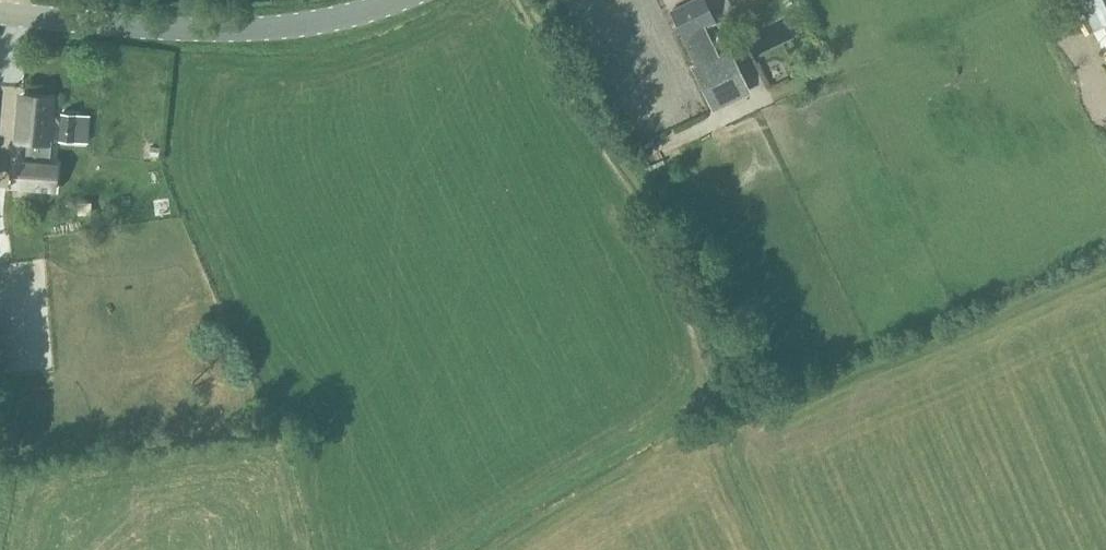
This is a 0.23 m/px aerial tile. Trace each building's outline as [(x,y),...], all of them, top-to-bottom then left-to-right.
[(705,0),(692,0),(670,11),(683,38),(694,61),(717,49),(706,27),(716,22),(705,0)] [(1093,31),(1104,25),(1105,30),(1105,0),(1078,0),(1093,31)] [(750,88),(731,52),(695,71),(714,106),(750,88)] [(14,159),(12,187),(56,192),(58,163),(52,163),(53,143),(48,143),(52,99),(22,96),(18,140),(28,141),(27,161),(14,159)] [(61,113),(59,141),(75,142),(77,114),(61,113)]
